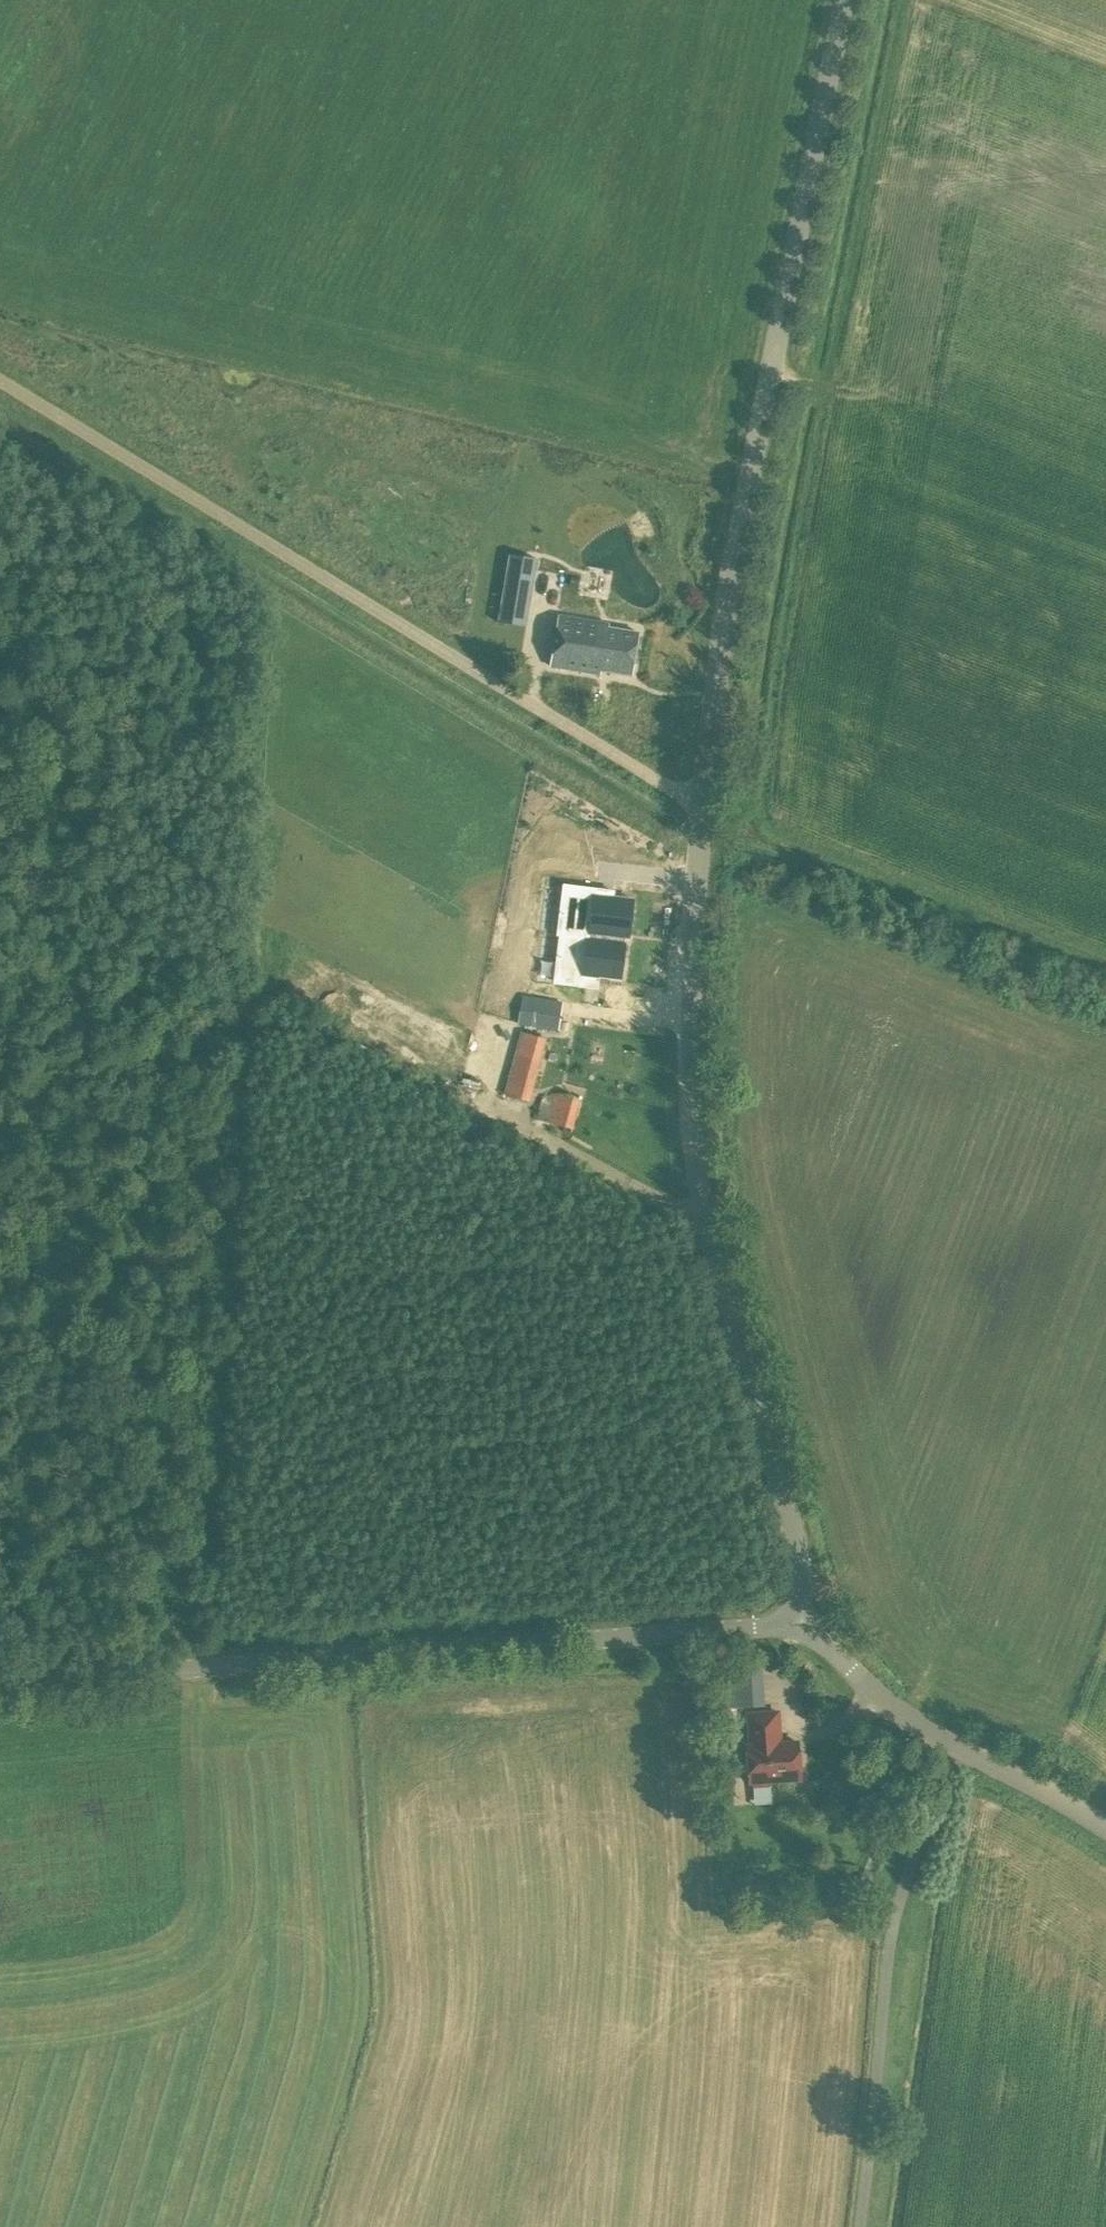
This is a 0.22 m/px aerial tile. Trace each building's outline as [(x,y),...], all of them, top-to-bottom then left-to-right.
[(509,554),(497,622),(525,627),(537,559),(509,554)] [(628,677),(636,635),(605,630),(605,627),(558,618),(549,667),(598,676),(599,671),(628,677)] [(590,903),(536,897),(533,926),(554,928),(553,937),(585,940),(585,934),(624,938),(628,902),(591,898),(590,903)] [(618,979),(622,945),(585,941),(582,975),(618,979)] [(559,1031),(563,1002),(522,996),(518,1025),(559,1031)] [(532,1101),(548,1041),(522,1034),(506,1094),(532,1101)] [(580,1095),(563,1090),(561,1095),(554,1093),(554,1094),(551,1093),(551,1094),(549,1094),(549,1095),(546,1094),(545,1095),(542,1095),(536,1119),(575,1130),(583,1100),(579,1099),(580,1095)] [(761,1705),(758,1668),(725,1670),(728,1707),(761,1705)] [(778,1744),(776,1714),(747,1716),(749,1747),(745,1747),(748,1784),(751,1783),(751,1788),(769,1787),(769,1782),(798,1780),(795,1743),(778,1744)]
